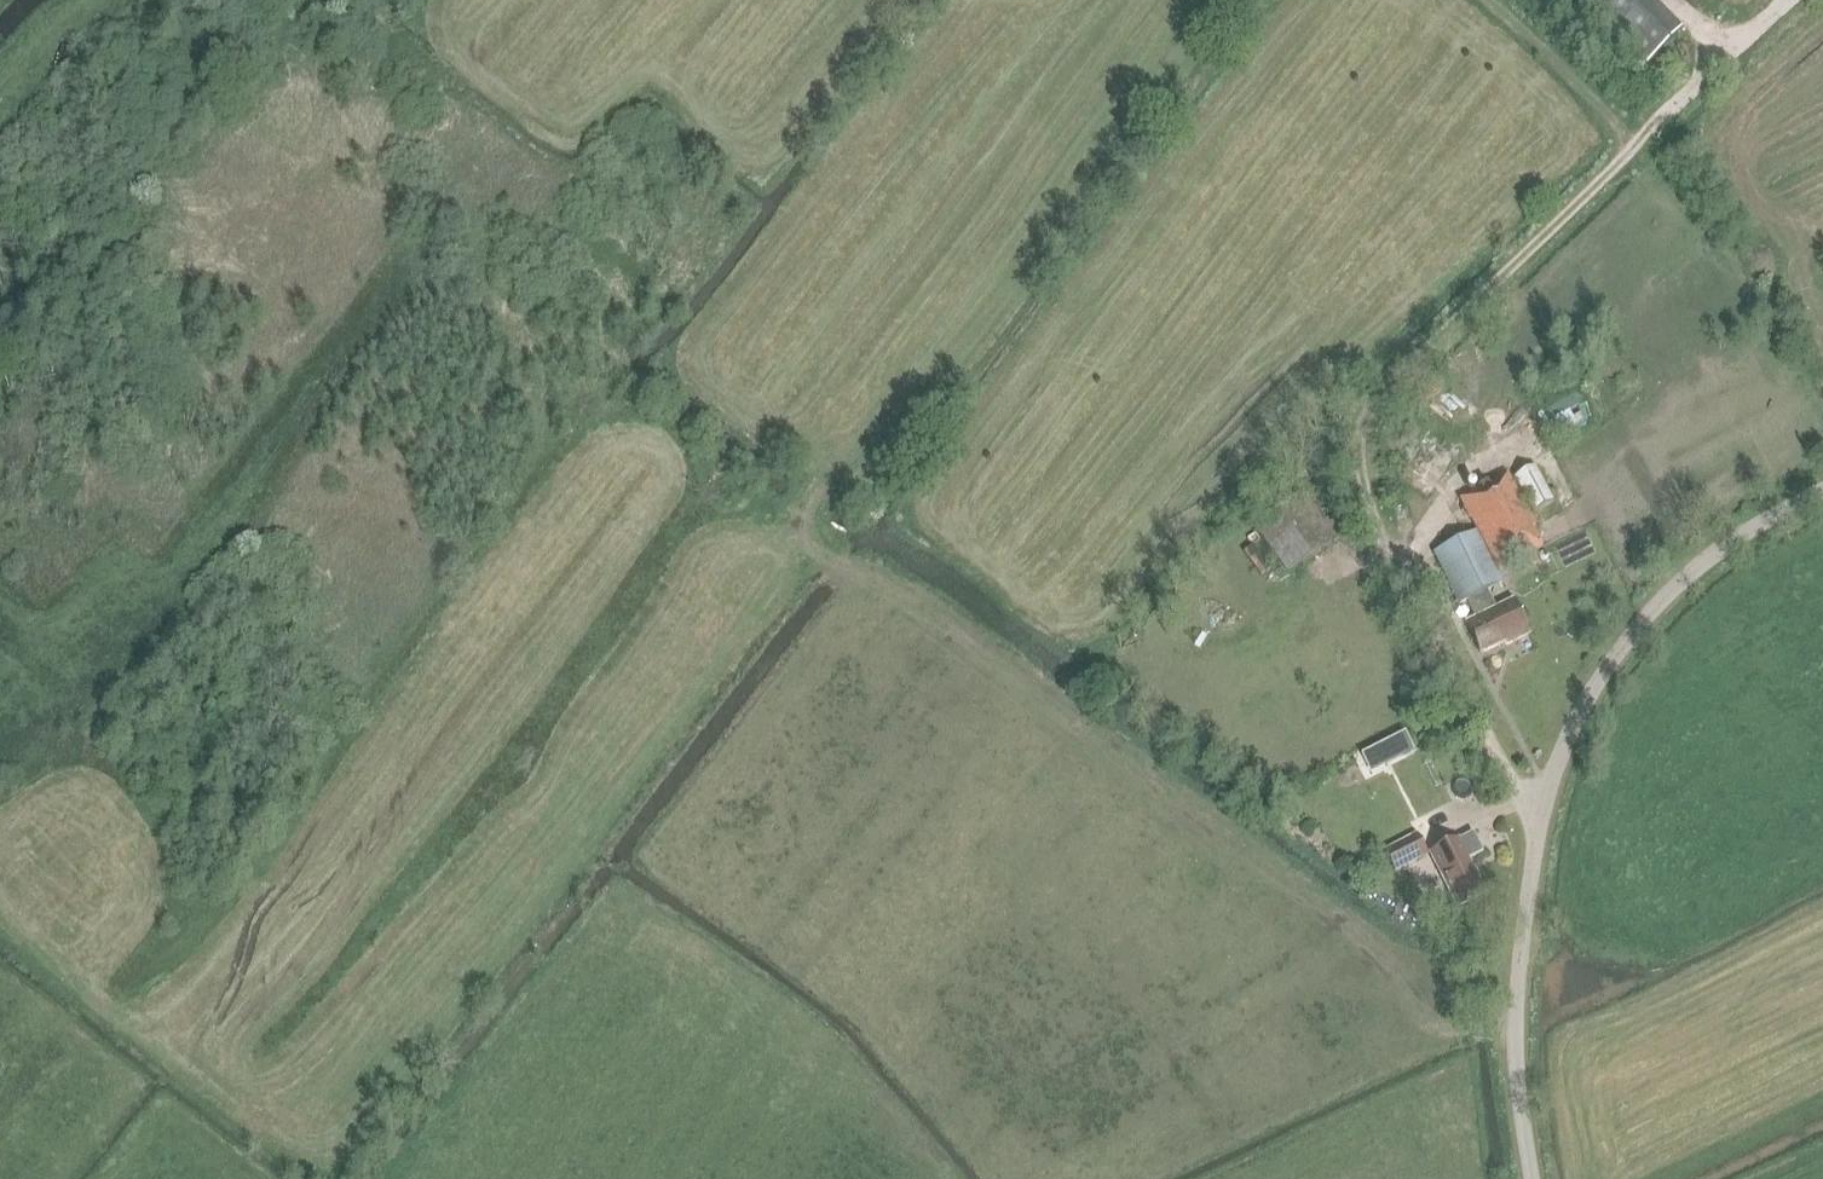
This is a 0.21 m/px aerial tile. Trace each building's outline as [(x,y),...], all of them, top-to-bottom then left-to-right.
[(1654,0),(1586,0),(1644,61),(1680,27),(1654,0)] [(1550,437),(1587,421),(1575,394),(1538,410),(1550,437)] [(1450,461),(1426,443),(1410,464),(1434,482),(1450,461)] [(1552,502),(1534,466),(1515,476),(1533,512),(1552,502)] [(1535,526),(1507,474),(1459,499),(1476,532),(1481,541),(1491,559),(1497,572),(1541,548),(1531,528),(1535,526)] [(1251,522),(1283,573),(1334,541),(1302,490),(1251,522)] [(1434,553),(1459,605),(1466,602),(1486,591),(1502,584),(1496,572),(1481,541),(1476,532),(1434,553)] [(1495,610),(1486,591),(1466,602),(1476,619),(1466,624),(1481,654),(1512,639),(1513,642),(1528,635),(1512,601),(1495,610)] [(1404,732),(1376,746),(1386,764),(1413,750),(1404,732)] [(1467,860),(1482,852),(1472,833),(1429,855),(1456,908),(1484,893),(1467,860)] [(1428,855),(1418,834),(1385,849),(1396,871),(1420,860),(1428,855)]
